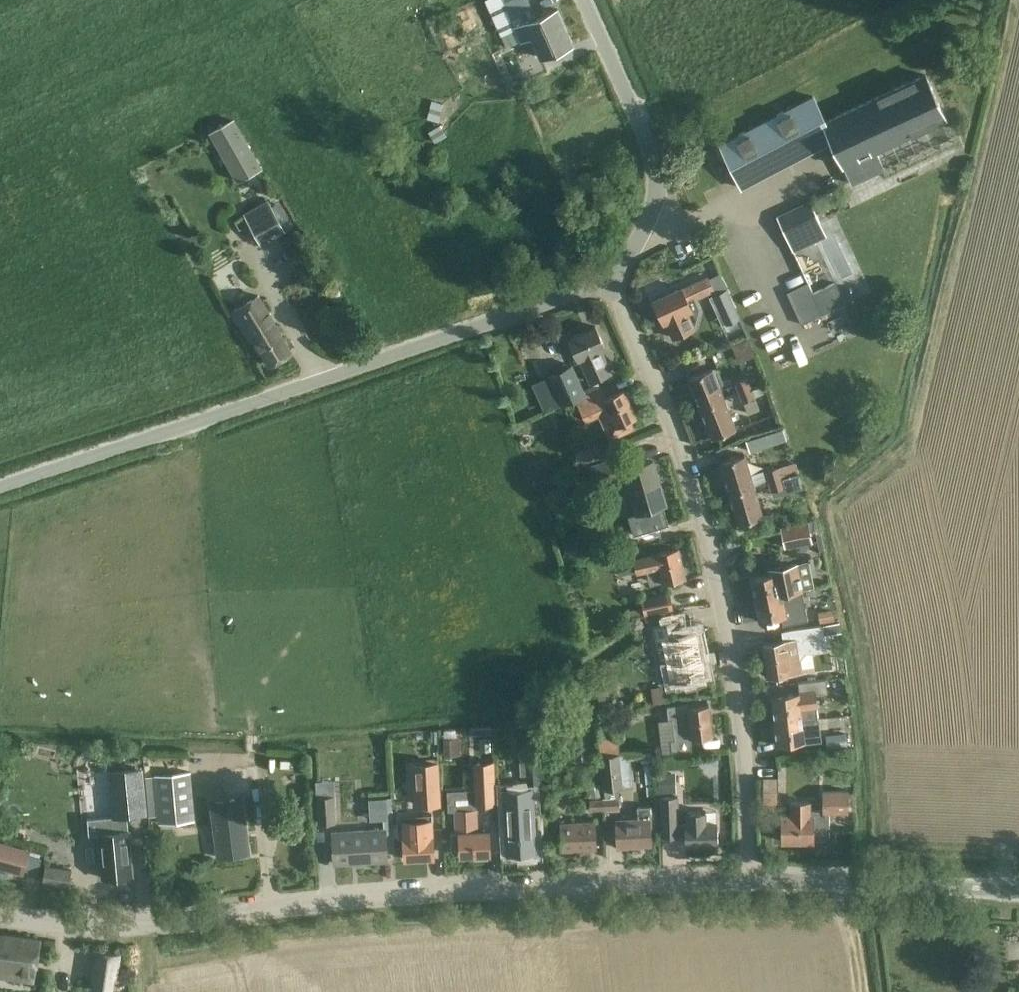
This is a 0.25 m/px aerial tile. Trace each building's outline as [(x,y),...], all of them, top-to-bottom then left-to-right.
[(505,47),(531,35),(541,58),(573,44),(557,9),(536,18),(528,0),(485,0),(505,47)] [(739,136),(721,144),(740,184),(832,140),(844,166),(853,185),(885,170),(876,150),(945,118),(935,95),(924,73),(836,114),(825,120),(815,100),(739,136)] [(432,101),(427,119),(439,122),(444,105),(432,101)] [(210,131),(239,182),(261,169),(233,119),(210,131)] [(440,123),(427,130),(434,141),(446,134),(440,123)] [(264,202),(265,203),(245,214),(260,243),(284,230),(268,199),(264,202)] [(810,200),(776,215),(793,252),(827,236),(810,200)] [(688,302),(714,291),(707,277),(682,289),(681,287),(653,300),(664,323),(666,323),(673,337),(694,327),(688,313),(692,311),(688,302)] [(808,282),(786,293),(801,325),(845,303),(835,282),(813,293),(808,282)] [(726,289),(712,296),(722,316),(735,309),(726,289)] [(291,352),(281,335),(258,296),(232,312),(250,340),(254,338),(270,365),(291,352)] [(587,379),(600,373),(609,369),(600,349),(605,347),(595,326),(569,338),(587,379)] [(748,336),(732,342),(739,360),(754,354),(748,336)] [(549,375),(531,383),(543,411),(563,403),(564,404),(576,398),(585,417),(587,422),(600,416),(608,435),(632,425),(628,415),(635,412),(624,389),(606,398),(601,387),(586,394),(572,365),(550,376),(549,375)] [(712,368),(707,370),(688,378),(700,407),(724,398),(712,368)] [(734,383),(738,393),(752,387),(748,377),(734,383)] [(756,397),(752,387),(738,393),(742,403),(756,397)] [(755,400),(744,404),(747,414),(748,414),(753,426),(761,423),(755,411),(759,409),(758,409),(766,406),(762,397),(755,400)] [(724,398),(700,407),(712,437),(736,428),(724,398)] [(782,428),(746,440),(750,452),(787,440),(783,428),(782,428)] [(575,450),(578,458),(602,449),(598,441),(575,450)] [(634,454),(615,460),(592,467),(598,486),(625,477),(630,492),(660,482),(653,461),(638,466),(634,454)] [(745,455),(739,456),(720,462),(729,493),(754,486),(745,455)] [(768,480),(782,476),(779,466),(765,470),(768,480)] [(785,486),(782,476),(768,480),(771,490),(785,486)] [(667,504),(660,482),(630,492),(637,513),(667,504)] [(754,486),(729,493),(738,524),(763,516),(754,486)] [(786,524),(780,526),(785,547),(812,541),(811,537),(807,521),(807,520),(786,524)] [(578,539),(562,544),(567,560),(582,555),(578,539)] [(678,548),(658,553),(633,558),(636,572),(646,570),(649,584),(664,581),(685,577),(678,548)] [(769,574),(751,578),(755,599),(782,594),(801,590),(802,590),(814,587),(811,574),(808,560),(796,563),(776,567),(777,572),(770,574),(769,574)] [(641,598),(642,608),(629,610),(630,616),(673,609),(670,593),(641,598)] [(782,594),(755,599),(759,621),(779,617),(781,617),(783,625),(794,623),(805,621),(808,620),(805,606),(785,610),(783,600),(782,594)] [(833,608),(818,611),(820,623),(835,620),(833,608)] [(677,621),(658,625),(652,626),(659,660),(663,659),(668,681),(705,673),(696,631),(680,634),(677,621)] [(769,676),(788,673),(802,670),(801,659),(805,653),(827,650),(824,635),(841,633),(839,622),(823,625),(783,631),(784,641),(764,644),(769,676)] [(791,693),(771,695),(775,723),(802,720),(818,718),(817,714),(817,709),(815,694),(827,692),(825,679),(798,682),(799,692),(791,693)] [(652,703),(667,701),(665,685),(650,687),(652,703)] [(672,719),(672,721),(674,738),(670,739),(672,751),(690,749),(689,739),(713,736),(709,704),(689,706),(688,704),(667,706),(669,720),(672,719)] [(802,720),(775,723),(777,745),(797,743),(819,740),(821,740),(819,718),(818,718),(802,720)] [(491,726),(470,727),(470,730),(471,735),(491,734),(491,728),(491,726)] [(845,733),(827,735),(827,736),(829,747),(846,745),(845,734),(845,733)] [(459,738),(443,740),(444,755),(461,754),(459,738)] [(605,798),(604,798),(604,807),(619,806),(618,788),(634,786),(631,753),(619,753),(618,744),(600,746),(601,755),(600,755),(602,789),(604,790),(605,798)] [(541,760),(527,760),(528,781),(542,780),(541,760)] [(439,761),(410,762),(410,769),(412,800),(413,807),(442,805),(439,761)] [(479,763),(472,763),(474,789),(474,803),(476,803),(481,803),(495,802),(493,772),(492,771),(492,762),(479,763)] [(113,816),(88,819),(90,834),(99,833),(101,858),(103,878),(133,875),(131,855),(129,830),(126,830),(125,823),(128,822),(127,816),(147,814),(143,767),(109,770),(113,816)] [(191,771),(155,775),(159,823),(195,820),(191,771)] [(675,772),(658,772),(659,793),(677,792),(676,772),(675,772)] [(778,777),(762,778),(763,804),(779,804),(778,777)] [(604,807),(604,798),(602,798),(601,784),(588,785),(590,808),(604,807)] [(318,796),(317,797),(319,823),(335,822),(332,785),(317,786),(318,796)] [(505,805),(507,833),(508,853),(534,851),(532,803),(530,803),(529,788),(508,789),(509,804),(505,805)] [(474,789),(447,790),(448,811),(454,811),(455,832),(451,833),(452,848),(460,848),(461,855),(475,855),(475,859),(488,858),(488,854),(490,854),(489,834),(489,830),(478,830),(477,808),(476,803),(474,803),(474,789)] [(813,841),(813,840),(825,840),(828,835),(829,812),(849,813),(849,791),(822,791),(822,810),(809,810),(809,802),(791,802),(791,815),(782,815),(782,841),(813,841)] [(676,792),(661,793),(661,797),(661,817),(662,837),(679,836),(679,833),(685,833),(686,844),(718,843),(717,822),(706,823),(705,811),(687,812),(687,823),(678,823),(678,796),(676,796),(676,792)] [(387,797),(373,797),(374,810),(387,810),(387,797)] [(249,853),(247,833),(242,798),(211,802),(218,857),(249,853)] [(652,845),(651,825),(650,805),(637,806),(638,817),(615,818),(617,847),(652,845)] [(423,815),(398,816),(398,822),(399,836),(404,835),(404,839),(405,859),(434,857),(433,837),(433,834),(432,834),(431,818),(431,814),(423,815)] [(560,822),(560,830),(561,850),(597,848),(595,820),(560,822)] [(387,860),(386,840),(385,830),(333,833),(334,863),(387,860)] [(0,842),(0,868),(22,874),(24,869),(34,872),(39,856),(29,853),(29,850),(0,842)] [(45,865),(43,881),(69,885),(72,869),(45,865)] [(34,981),(40,939),(0,933),(0,976),(34,981)] [(95,970),(94,975),(96,975),(94,990),(105,991),(111,991),(113,975),(116,976),(119,954),(98,951),(95,970)]
